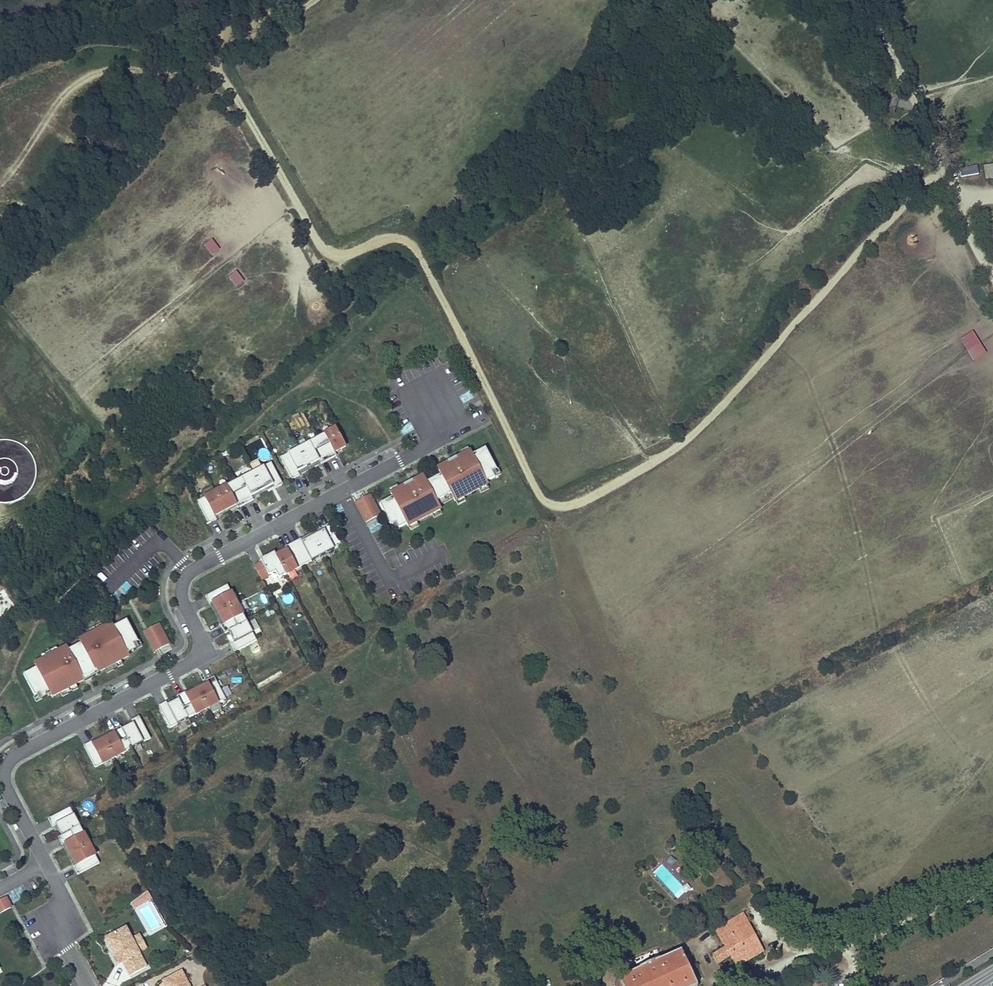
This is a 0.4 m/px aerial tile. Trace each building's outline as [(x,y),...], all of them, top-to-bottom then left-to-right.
[(986,179),(992,178),(992,164),(983,165),(986,179)] [(962,167),(963,175),(978,175),(978,166),(962,167)] [(960,339),(973,361),(986,353),(973,331),(960,339)] [(335,453),(346,447),(336,429),(317,438),(329,460),(337,456),(335,453)] [(329,460),(317,438),(299,448),(308,467),(319,461),(321,464),(329,460)] [(308,467),(299,448),(280,458),(292,480),(300,476),(298,472),(308,467)] [(455,501),(488,484),(486,482),(495,477),(492,473),(497,470),(485,448),(472,455),(471,452),(457,459),(456,458),(448,462),(448,463),(438,469),(441,475),(427,482),(424,477),(413,482),(412,481),(403,486),(404,487),(391,494),(393,498),(380,504),(391,526),(396,523),(399,528),(407,524),(408,526),(441,509),(437,501),(451,494),(455,501)] [(283,485),(271,463),(253,473),(262,491),(273,485),(275,489),(283,485)] [(262,491),(253,473),(234,482),(246,504),(253,500),(252,497),(262,491)] [(246,504),(234,482),(216,492),(225,510),(236,505),(238,508),(246,504)] [(225,510),(216,492),(197,502),(209,524),(217,519),(215,516),(225,510)] [(380,515),(370,495),(366,497),(376,517),(380,515)] [(376,517),(366,497),(356,503),(366,522),(376,517)] [(367,522),(370,532),(380,528),(377,518),(367,522)] [(342,545),(330,523),(322,527),(324,531),(313,537),(323,555),(342,545)] [(323,555),(313,537),(302,542),(301,539),(293,543),(305,565),(323,555)] [(305,565),(293,543),(285,547),(287,550),(276,556),(286,575),(305,565)] [(286,575),(276,556),(274,553),(260,560),(262,563),(255,566),(256,570),(262,580),(275,572),(279,579),(286,575)] [(237,604),(227,585),(205,597),(209,604),(213,602),(218,613),(237,604)] [(247,622),(237,604),(218,613),(224,624),(221,626),(225,634),(228,632),(247,622)] [(97,673),(128,656),(127,654),(135,650),(132,644),(137,642),(126,621),(113,628),(111,624),(79,641),(80,644),(68,651),(66,648),(34,665),(36,668),(23,675),(34,697),(39,694),(42,700),(50,695),(51,697),(83,681),(84,682),(98,675),(97,673)] [(256,640),(247,622),(228,632),(234,643),(231,644),(235,652),(256,640)] [(170,644),(159,624),(149,629),(160,649),(170,644)] [(160,649),(149,629),(146,630),(143,632),(153,652),(157,650),(160,649)] [(221,658),(225,669),(240,662),(235,652),(221,658)] [(225,699),(214,677),(206,681),(208,684),(197,690),(207,708),(225,699)] [(207,708),(197,690),(186,695),(184,692),(177,696),(178,700),(188,718),(207,708)] [(188,718),(178,700),(168,705),(166,702),(158,706),(170,728),(188,718)] [(150,738),(138,716),(131,720),(132,724),(122,729),(132,748),(150,738)] [(132,748),(122,729),(120,726),(112,730),(114,734),(104,739),(113,758),(132,748)] [(113,758),(104,739),(93,745),(91,742),(83,746),(95,768),(113,758)] [(79,826),(69,808),(48,819),(51,827),(55,825),(60,836),(79,826)] [(89,845),(79,826),(60,836),(57,838),(61,845),(65,843),(70,854),(89,845)] [(99,863),(89,845),(70,854),(76,865),(72,867),(77,874),(79,873),(99,863)] [(5,897),(0,900),(0,913),(10,907),(5,897)] [(725,949),(712,956),(716,964),(730,957),(736,968),(764,952),(743,915),(715,931),(725,949)] [(131,979),(148,970),(140,955),(134,943),(133,942),(128,932),(107,942),(114,954),(116,953),(118,957),(116,958),(121,967),(124,966),(131,979)] [(134,943),(140,955),(148,951),(141,938),(133,942),(134,943)] [(619,978),(623,985),(697,985),(681,951),(661,960),(660,959),(639,968),(639,969),(619,978)] [(182,974),(163,984),(164,985),(188,985),(182,974)]
